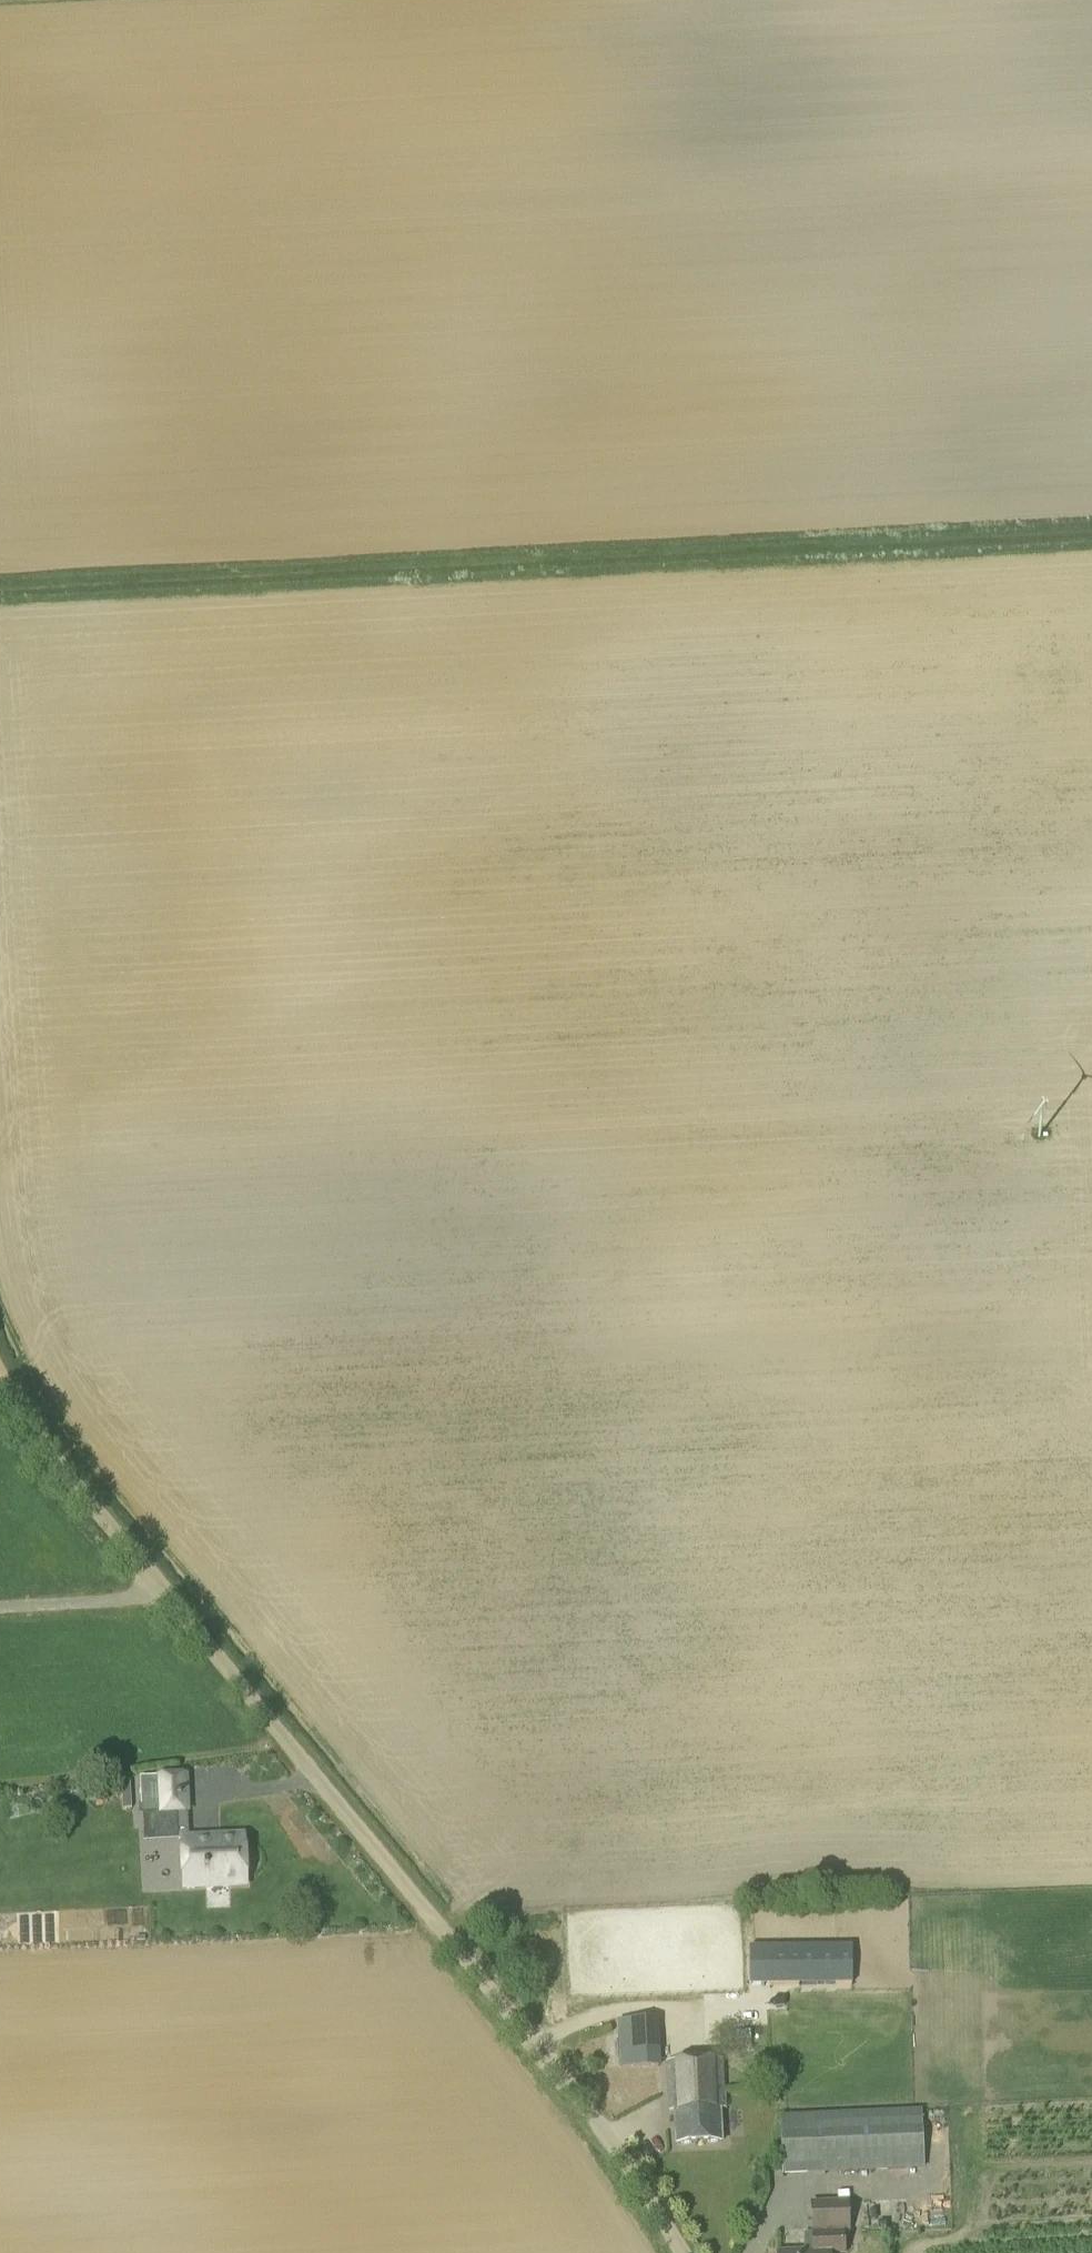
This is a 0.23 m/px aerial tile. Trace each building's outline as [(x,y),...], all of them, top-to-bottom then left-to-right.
[(189,1839),(187,1813),(188,1813),(187,1778),(141,1780),(143,1815),(178,1813),(179,1840),(181,1839),(184,1888),(247,1885),(244,1836),(189,1839)] [(562,1935),(563,1951),(756,1947),(756,1931),(562,1935)] [(790,1947),(546,1954),(547,1977),(790,1971),(790,1947)] [(620,2070),(660,2068),(658,2019),(618,2021),(620,2070)] [(722,2144),(720,2112),(726,2111),(723,2062),(666,2065),(669,2114),(675,2113),(677,2147),(722,2144)] [(783,2176),(924,2169),(921,2109),(780,2116),(783,2176)] [(903,2194),(849,2196),(850,2221),(904,2218),(903,2194)] [(848,2205),(811,2206),(812,2232),(816,2231),(817,2252),(798,2252),(845,2252),(844,2234),(850,2233),(848,2205)]
